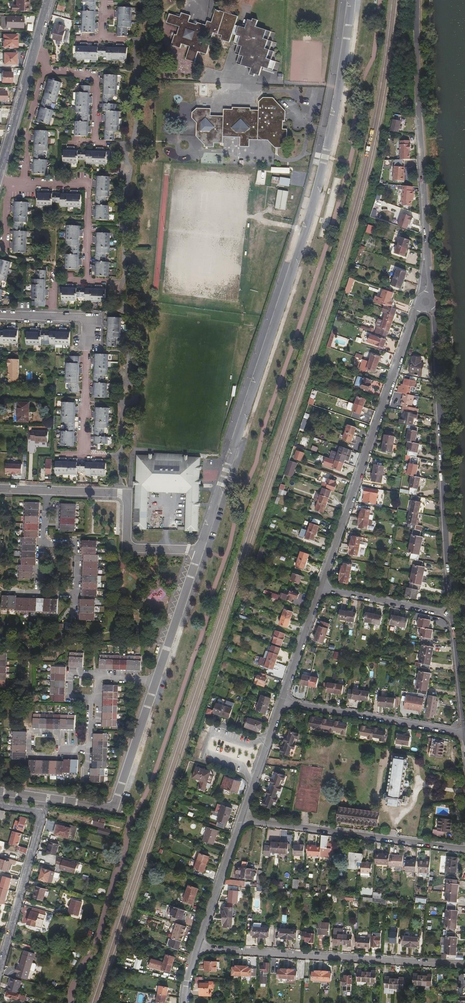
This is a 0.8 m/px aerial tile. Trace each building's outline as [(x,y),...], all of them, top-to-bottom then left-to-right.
[(28,0),(17,0),(17,6),(12,6),(12,11),(28,11),(28,0)] [(83,4),(86,4),(86,12),(82,12),(82,34),(95,34),(95,31),(93,31),(93,22),(95,22),(95,17),(93,17),(93,13),(96,13),(96,5),(95,5),(96,0),(83,0),(83,4)] [(64,11),(67,4),(60,2),(58,9),(64,11)] [(235,24),(237,15),(221,10),(222,7),(218,5),(217,9),(215,9),(211,22),(207,20),(206,25),(197,22),(197,24),(188,22),(190,15),(181,13),(180,18),(169,15),(167,23),(180,27),(178,34),(175,34),(172,45),(181,48),(182,44),(190,46),(187,59),(195,61),(199,51),(207,53),(210,44),(201,42),(204,34),(212,36),(213,32),(222,34),(221,38),(230,41),(232,32),(235,24)] [(131,29),(131,23),(130,23),(130,9),(119,8),(119,11),(121,11),(121,20),(119,20),(119,30),(117,30),(117,38),(128,38),(128,29),(131,29)] [(23,22),(24,17),(1,17),(1,28),(2,29),(7,29),(7,28),(21,28),(22,22),(23,22)] [(272,39),(268,38),(270,29),(255,25),(257,18),(252,17),(252,19),(248,18),(245,27),(239,25),(236,33),(234,42),(239,43),(236,52),(241,53),(238,62),(252,66),(251,72),(256,73),(256,71),(260,72),(263,64),(273,67),(276,58),(272,57),(274,49),(270,48),(272,39)] [(63,42),(66,31),(65,31),(66,27),(57,25),(53,39),(63,42)] [(16,47),(17,35),(3,35),(3,47),(16,47)] [(126,60),(127,49),(124,49),(124,51),(116,51),(116,49),(106,49),(106,47),(98,47),(98,50),(94,50),(94,48),(88,48),(88,50),(80,50),(80,48),(77,48),(77,59),(98,59),(98,57),(107,57),(107,61),(113,61),(113,60),(126,60)] [(16,64),(16,53),(3,53),(3,64),(16,64)] [(11,82),(11,68),(3,68),(3,72),(1,72),(1,82),(11,82)] [(114,140),(114,131),(118,131),(118,125),(117,125),(117,111),(114,111),(114,104),(112,104),(112,95),(116,95),(117,89),(115,89),(115,86),(115,82),(116,82),(117,82),(117,75),(104,74),(104,77),(106,77),(106,85),(104,86),(104,96),(102,96),(102,104),(105,104),(105,108),(103,108),(103,111),(106,111),(106,114),(108,114),(108,122),(106,122),(106,132),(104,132),(104,139),(106,139),(114,140)] [(49,123),(53,109),(51,109),(54,100),(57,101),(62,82),(50,79),(50,81),(51,82),(49,89),(47,89),(44,99),(43,99),(41,106),(42,106),(41,109),(43,109),(41,117),(39,117),(38,119),(49,123)] [(83,132),(83,124),(85,124),(85,121),(86,121),(86,114),(85,114),(85,103),(84,103),(84,95),(86,95),(86,92),(87,92),(87,84),(78,84),(77,92),(75,92),(75,99),(74,105),(73,106),(73,111),(77,112),(77,120),(74,120),(73,134),(84,135),(84,132),(83,132)] [(283,130),(283,122),(285,122),(286,112),(273,99),(263,99),(259,102),(259,111),(251,111),(251,109),(233,108),(233,110),(224,110),(224,118),(212,118),(212,109),(199,109),(192,115),(192,121),(197,126),(197,138),(205,147),(205,149),(214,149),(215,147),(223,147),(223,140),(232,140),(232,138),(241,138),(241,141),(241,147),(249,148),(249,141),(259,141),(271,142),(275,145),(275,149),(284,149),(285,140),(287,140),(287,130),(283,130)] [(402,130),(402,127),(401,127),(401,123),(393,121),(391,131),(400,132),(400,129),(402,130)] [(44,173),(45,162),(45,159),(43,159),(43,150),(47,150),(47,137),(46,137),(46,130),(35,129),(35,132),(37,132),(36,141),(34,141),(34,151),(33,152),(33,158),(34,158),(34,161),(35,161),(35,169),(33,169),(33,173),(44,173)] [(410,158),(410,149),(410,148),(411,148),(410,143),(409,143),(409,140),(400,140),(401,144),(400,144),(401,159),(410,158)] [(73,151),(65,151),(65,149),(62,150),(61,160),(76,161),(76,158),(84,159),(84,162),(90,162),(91,161),(105,162),(105,157),(105,151),(102,150),(102,152),(94,152),(93,150),(84,150),(84,149),(76,148),(76,150),(73,150),(73,151)] [(405,180),(406,175),(404,175),(404,172),(405,172),(405,166),(395,166),(394,179),(405,180)] [(106,219),(106,205),(104,205),(104,196),(108,196),(108,190),(107,190),(107,176),(95,175),(95,179),(97,179),(97,187),(95,187),(95,197),(94,197),(94,205),(95,205),(95,208),(96,208),(96,216),(95,216),(94,219),(106,219)] [(289,187),(290,179),(280,177),(280,178),(272,176),(271,183),(279,184),(279,185),(289,187)] [(415,195),(415,191),(414,191),(414,185),(404,185),(403,204),(413,205),(413,195),(415,195)] [(284,210),(288,192),(277,189),(273,208),(284,210)] [(49,206),(50,202),(59,203),(58,206),(72,207),(72,205),(79,206),(79,194),(76,194),(76,196),(68,196),(67,194),(58,193),(58,192),(50,192),(50,193),(47,193),(47,195),(39,194),(39,193),(36,193),(36,206),(49,206)] [(25,252),(26,231),(22,231),(22,222),(26,222),(26,202),(12,202),(11,252),(25,252)] [(400,226),(409,230),(412,223),(414,223),(415,218),(414,218),(414,216),(405,213),(400,226)] [(77,269),(78,226),(65,225),(64,246),(67,246),(67,254),(64,255),(63,268),(77,269)] [(108,277),(108,263),(104,262),(105,254),(108,253),(109,233),(95,232),(94,276),(108,277)] [(408,248),(411,240),(402,237),(399,245),(408,248)] [(405,256),(408,248),(399,245),(396,252),(405,256)] [(2,281),(6,281),(10,268),(11,262),(0,259),(0,287),(2,281)] [(44,306),(45,278),(45,270),(35,269),(35,278),(31,278),(31,299),(34,299),(34,306),(44,306)] [(404,280),(407,272),(398,269),(395,277),(404,280)] [(401,288),(404,280),(395,277),(393,285),(401,288)] [(350,293),(354,280),(348,279),(345,292),(350,293)] [(86,287),(62,287),(62,300),(76,301),(76,297),(84,298),(84,301),(105,302),(105,288),(86,287)] [(392,308),(394,302),(391,301),(394,293),(393,293),(384,289),(381,295),(379,304),(388,307),(392,308)] [(392,322),(397,310),(392,308),(388,307),(384,320),(392,322)] [(116,347),(117,339),(120,338),(121,318),(107,317),(106,346),(116,347)] [(387,336),(392,322),(384,320),(379,333),(387,336)] [(4,343),(4,342),(18,343),(18,329),(4,328),(4,330),(0,329),(0,343),(4,343)] [(70,345),(70,331),(40,330),(40,331),(27,331),(27,344),(40,345),(40,340),(49,340),(49,344),(70,345)] [(384,347),(386,339),(371,333),(368,341),(384,347)] [(378,364),(381,356),(372,353),(370,361),(378,364)] [(78,392),(78,385),(77,385),(77,374),(76,374),(76,366),(78,366),(78,363),(79,363),(79,355),(70,354),(70,362),(65,362),(65,384),(69,384),(69,392),(78,392)] [(107,397),(107,383),(103,383),(104,374),(108,374),(108,354),(96,354),(96,356),(97,357),(97,365),(95,365),(95,375),(94,375),(94,382),(95,382),(95,385),(96,385),(96,394),(95,394),(95,397),(107,397)] [(421,375),(424,362),(421,362),(421,359),(421,357),(413,356),(410,369),(410,373),(421,375)] [(18,382),(18,373),(18,359),(7,359),(7,366),(9,366),(9,368),(8,368),(8,377),(9,377),(9,382),(18,382)] [(375,371),(378,364),(370,361),(367,368),(375,371)] [(369,389),(372,379),(365,377),(360,389),(367,392),(368,389),(369,389)] [(409,394),(411,386),(415,387),(416,380),(405,378),(404,384),(402,384),(402,386),(400,385),(398,392),(403,393),(409,394)] [(411,407),(414,395),(409,394),(403,393),(401,405),(403,405),(402,410),(412,412),(414,413),(415,407),(411,407)] [(363,406),(366,398),(358,396),(355,404),(363,406)] [(71,443),(72,434),(74,434),(74,431),(75,431),(75,424),(74,424),(74,414),(72,414),(73,405),(75,405),(75,402),(62,401),(62,422),(65,422),(65,431),(61,431),(61,445),(73,446),(73,443),(71,443)] [(28,421),(29,402),(18,402),(18,420),(28,421)] [(361,413),(363,406),(355,404),(353,411),(361,413)] [(105,434),(105,428),(108,428),(109,428),(110,408),(97,407),(97,410),(98,410),(98,419),(96,419),(96,430),(95,430),(95,437),(97,437),(97,441),(96,441),(96,444),(108,444),(108,437),(105,437),(105,434)] [(423,421),(425,415),(414,413),(412,412),(410,420),(407,420),(406,424),(412,425),(419,427),(420,420),(423,421)] [(354,434),(357,426),(349,423),(346,431),(354,434)] [(415,443),(419,427),(412,425),(411,429),(410,429),(407,441),(409,442),(415,443)] [(48,442),(49,431),(28,430),(28,439),(32,439),(36,440),(36,441),(40,441),(48,442)] [(395,444),(396,436),(392,435),(393,431),(386,430),(386,434),(385,434),(384,442),(394,444),(395,444)] [(351,442),(354,434),(346,431),(343,439),(351,442)] [(138,541),(193,542),(195,538),(198,532),(220,456),(186,450),(165,446),(130,441),(130,447),(129,468),(128,485),(136,485),(135,492),(134,530),(135,537),(138,541)] [(393,448),(394,444),(384,442),(382,450),(393,452),(393,448)] [(417,457),(420,444),(415,443),(409,442),(407,449),(410,449),(409,454),(412,454),(411,456),(417,457)] [(349,460),(351,454),(348,453),(349,448),(340,445),(336,459),(344,462),(346,459),(349,460)] [(301,460),(303,452),(296,449),(293,458),(301,460)] [(342,470),(344,462),(336,459),(327,456),(324,464),(342,470)] [(416,476),(420,458),(417,457),(411,456),(408,475),(410,475),(416,476)] [(67,464),(59,463),(59,461),(57,461),(56,474),(77,475),(77,471),(86,471),(86,475),(106,476),(107,464),(104,464),(104,465),(95,465),(95,463),(85,463),(85,461),(77,461),(77,462),(67,462),(67,464)] [(21,464),(6,463),(5,473),(11,473),(11,474),(16,475),(16,473),(21,474),(21,464)] [(384,473),(385,465),(376,464),(374,472),(384,473)] [(293,476),(295,467),(287,465),(285,473),(293,476)] [(382,481),(384,473),(374,472),(373,479),(382,481)] [(417,496),(421,477),(416,476),(410,475),(408,487),(410,488),(409,494),(411,495),(417,496)] [(335,489),(337,483),(334,481),(335,480),(328,477),(327,481),(324,480),(322,484),(335,489)] [(327,504),(332,489),(324,487),(319,501),(327,504)] [(371,503),(374,488),(366,487),(364,499),(368,500),(369,502),(371,503)] [(419,513),(422,502),(421,501),(422,497),(417,496),(411,495),(408,511),(419,513)] [(324,511),(327,504),(319,501),(316,508),(324,511)] [(369,518),(371,509),(364,507),(363,510),(361,510),(360,516),(369,518)] [(421,530),(422,526),(417,525),(419,513),(408,511),(406,520),(409,521),(408,527),(413,529),(421,530)] [(367,527),(369,518),(360,516),(359,522),(361,523),(360,526),(367,527)] [(317,532),(319,525),(311,522),(309,530),(317,532)] [(314,540),(317,532),(309,530),(303,528),(300,535),(314,540)] [(421,546),(423,539),(419,539),(420,536),(421,530),(413,529),(410,543),(421,546)] [(38,539),(39,531),(24,531),(23,538),(37,539),(38,539)] [(360,546),(362,536),(355,535),(354,537),(352,538),(350,544),(360,546)] [(418,560),(421,546),(410,543),(408,552),(412,553),(410,559),(415,560),(418,560)] [(358,555),(360,546),(350,544),(349,550),(351,550),(350,554),(358,555)] [(260,546),(256,560),(261,562),(264,547),(260,546)] [(307,561),(309,553),(301,551),(299,558),(307,561)] [(304,569),(307,561),(299,558),(296,566),(304,569)] [(423,576),(425,568),(421,567),(423,561),(418,560),(415,560),(412,574),(423,576)] [(350,574),(352,563),(345,562),(344,565),(342,565),(341,572),(350,574)] [(348,583),(350,574),(341,572),(340,578),(341,578),(341,581),(348,583)] [(33,581),(33,574),(18,573),(18,580),(33,581)] [(299,583),(302,576),(294,573),(291,580),(299,583)] [(420,590),(423,576),(412,574),(411,582),(414,583),(413,588),(419,590),(420,590)] [(98,591),(99,589),(82,588),(82,596),(98,597),(98,591)] [(417,599),(419,590),(413,588),(408,588),(406,597),(417,599)] [(292,598),(295,597),(297,598),(299,593),(290,590),(288,595),(282,593),(281,597),(292,601),(292,598)] [(60,615),(60,601),(52,600),(52,615),(60,615)] [(290,619),(293,611),(285,608),(282,616),(290,619)] [(347,620),(348,611),(341,610),(339,618),(347,620)] [(354,621),(355,613),(348,611),(347,620),(354,621)] [(373,623),(374,615),(366,613),(365,621),(373,623)] [(429,629),(430,620),(428,620),(428,616),(420,614),(418,627),(422,628),(429,629)] [(380,624),(382,616),(374,615),(373,623),(380,624)] [(288,626),(290,619),(282,616),(280,624),(288,626)] [(399,625),(400,617),(392,616),(391,623),(399,625)] [(406,627),(408,619),(400,617),(399,625),(406,627)] [(326,636),(330,623),(322,621),(317,633),(326,636)] [(430,642),(432,630),(429,629),(422,628),(420,635),(422,636),(421,641),(423,641),(430,642)] [(281,645),(286,633),(277,630),(273,642),(281,645)] [(323,643),(326,636),(317,633),(315,640),(323,643)] [(432,656),(433,647),(432,647),(433,643),(430,642),(423,641),(421,654),(432,656)] [(276,662),(280,649),(272,646),(270,652),(267,659),(276,662)] [(429,669),(432,656),(421,654),(419,663),(421,663),(420,667),(429,669)] [(141,671),(142,657),(138,656),(134,656),(133,671),(141,671)] [(273,669),(276,662),(267,659),(264,657),(261,656),(258,664),(273,669)] [(429,682),(430,673),(429,673),(429,669),(420,667),(418,680),(429,682)] [(264,686),(267,678),(266,677),(267,674),(260,672),(259,675),(258,675),(255,683),(264,686)] [(309,686),(311,677),(303,675),(302,684),(309,686)] [(317,687),(318,678),(311,677),(309,686),(317,687)] [(426,695),(429,682),(418,680),(417,686),(416,689),(418,690),(418,693),(426,695)] [(335,693),(336,684),(323,682),(321,691),(335,693)] [(342,694),(344,685),(336,684),(335,693),(342,694)] [(361,700),(362,690),(354,689),(353,699),(361,700)] [(369,701),(370,692),(362,690),(361,700),(369,701)] [(268,707),(271,698),(262,695),(259,704),(268,707)] [(436,713),(438,701),(437,701),(437,697),(429,695),(428,699),(407,696),(405,708),(427,712),(426,716),(434,718),(434,713),(436,713)] [(387,706),(388,697),(380,696),(379,705),(387,706)] [(396,707),(396,698),(388,697),(387,706),(395,707),(396,707)] [(222,715),(225,706),(218,703),(214,712),(222,715)] [(265,714),(268,707),(259,704),(256,711),(265,714)] [(229,717),(232,709),(225,706),(222,715),(229,717)] [(323,730),(325,718),(324,718),(324,720),(317,719),(317,716),(313,716),(311,725),(319,727),(319,729),(323,730)] [(335,730),(337,720),(336,720),(335,722),(329,721),(329,719),(325,718),(323,730),(324,728),(330,729),(329,731),(335,732),(335,730)] [(116,722),(116,720),(102,719),(101,727),(116,727),(116,722)] [(261,729),(262,723),(248,719),(246,726),(257,730),(261,729)] [(346,734),(348,725),(340,724),(341,721),(337,720),(335,730),(341,731),(341,734),(346,734)] [(374,736),(376,726),(375,726),(374,728),(368,727),(368,725),(368,724),(363,724),(361,733),(369,735),(369,737),(372,738),(373,736),(374,736)] [(385,740),(387,731),(380,729),(380,727),(376,726),(374,736),(380,737),(380,739),(385,740)] [(293,743),(296,737),(298,737),(299,734),(291,731),(288,737),(286,736),(284,741),(287,741),(293,743)] [(409,747),(411,738),(410,738),(410,736),(407,736),(406,737),(398,736),(396,745),(409,747)] [(442,757),(444,746),(438,744),(439,740),(429,739),(428,743),(432,744),(430,755),(442,757)] [(290,754),(292,747),(294,748),(295,744),(293,743),(287,741),(285,748),(282,747),(281,751),(290,754)] [(406,801),(406,796),(402,796),(406,770),(409,768),(409,766),(410,764),(408,761),(408,758),(394,756),(389,793),(387,793),(386,794),(385,798),(386,799),(388,800),(387,803),(401,805),(402,801),(406,801)] [(318,813),(324,767),(301,764),(295,810),(318,813)] [(212,783),(214,776),(211,774),(211,772),(197,767),(194,778),(197,779),(197,780),(201,782),(199,788),(205,790),(206,787),(208,782),(211,783),(212,783)] [(280,785),(282,779),(284,779),(286,775),(277,773),(275,779),(272,778),(271,782),(280,785)] [(241,788),(242,782),(225,776),(222,787),(239,793),(241,788)] [(103,786),(104,778),(89,778),(89,785),(103,786)] [(276,796),(278,790),(280,791),(282,786),(280,785),(271,782),(271,783),(273,783),(270,790),(268,790),(267,793),(276,796)] [(272,808),(274,801),(276,801),(278,797),(276,796),(267,793),(266,794),(269,795),(266,801),(264,801),(263,805),(272,808)] [(230,817),(233,810),(233,809),(224,805),(221,813),(230,817)] [(377,825),(379,812),(340,806),(338,820),(377,825)] [(227,824),(230,817),(221,813),(214,811),(212,818),(218,820),(218,821),(227,824)] [(105,827),(107,819),(94,816),(93,819),(95,820),(94,825),(100,827),(98,833),(109,836),(111,829),(105,827)] [(25,830),(27,822),(28,818),(22,817),(21,821),(17,820),(15,828),(25,830)] [(449,830),(450,818),(439,817),(438,826),(438,829),(432,828),(432,832),(442,833),(442,830),(449,830)] [(74,839),(77,827),(71,825),(70,827),(58,824),(56,834),(60,836),(73,839),(74,839)] [(213,844),(219,830),(208,826),(203,840),(213,844)] [(334,855),(335,847),(332,846),(332,843),(328,843),(329,836),(322,835),(321,846),(320,856),(330,857),(330,855),(334,855)] [(57,855),(60,844),(59,843),(51,841),(48,852),(57,855)] [(279,853),(280,842),(276,842),(272,842),(272,845),(265,845),(264,855),(271,856),(271,853),(272,852),(279,853)] [(288,853),(289,843),(280,842),(279,853),(288,853)] [(303,856),(304,850),(304,845),(304,844),(299,844),(299,845),(293,845),(293,855),(303,856)] [(320,856),(321,846),(317,846),(313,846),(313,844),(309,844),(309,853),(308,855),(320,856)] [(362,861),(363,856),(363,854),(350,852),(349,852),(349,854),(348,859),(349,859),(348,867),(356,868),(358,860),(362,861)] [(207,864),(210,856),(200,853),(197,861),(207,864)] [(389,865),(390,856),(390,854),(384,854),(381,854),(381,853),(376,853),(375,864),(389,865)] [(402,867),(403,855),(393,854),(392,855),(392,856),(390,856),(389,865),(389,868),(392,868),(392,867),(393,866),(402,867)] [(456,876),(458,862),(458,858),(448,856),(448,857),(445,875),(455,877),(456,876)] [(17,860),(8,857),(7,859),(0,858),(0,868),(6,869),(9,870),(10,865),(11,862),(16,864),(17,860)] [(78,868),(80,864),(59,858),(57,863),(62,864),(61,869),(76,873),(77,868),(78,868)] [(416,872),(417,865),(417,860),(406,860),(405,871),(416,872)] [(430,876),(431,862),(425,862),(425,860),(420,860),(419,875),(425,876),(430,876)] [(204,872),(207,864),(197,861),(195,868),(195,869),(204,872)] [(246,878),(248,868),(248,862),(243,862),(242,868),(237,867),(235,877),(246,878)] [(371,873),(372,862),(363,862),(362,862),(361,873),(369,873),(371,873)] [(54,876),(56,872),(57,868),(45,864),(41,878),(52,882),(54,876)] [(255,879),(256,870),(253,869),(248,868),(246,878),(255,879)] [(458,892),(459,884),(457,884),(457,879),(448,879),(447,891),(458,892)] [(196,896),(199,888),(189,885),(186,893),(196,896)] [(43,900),(45,892),(46,889),(37,886),(34,897),(43,900)] [(457,905),(458,892),(447,891),(446,901),(448,901),(447,905),(457,905)] [(194,904),(196,896),(186,893),(183,900),(194,904)] [(79,916),(83,902),(73,899),(69,913),(71,914),(79,916)] [(457,919),(458,910),(456,909),(457,905),(447,905),(446,918),(450,919),(457,919)] [(184,915),(185,910),(174,906),(171,916),(184,920),(186,916),(184,915)] [(233,918),(233,908),(226,907),(226,908),(226,909),(224,910),(224,913),(224,917),(233,918)] [(43,928),(47,914),(32,910),(28,924),(43,928)] [(232,928),(233,918),(224,917),(223,925),(225,925),(225,927),(232,928)] [(456,932),(457,919),(450,919),(446,918),(446,927),(447,928),(447,931),(456,932)] [(330,934),(330,927),(330,921),(319,921),(318,934),(330,934)] [(185,931),(187,927),(186,927),(186,926),(174,922),(169,936),(173,938),(182,941),(182,940),(184,936),(183,936),(185,931)] [(261,938),(261,927),(254,927),(253,927),(253,935),(254,935),(254,938),(261,938)] [(269,936),(270,929),(269,928),(261,927),(261,938),(267,938),(267,936),(269,936)] [(287,939),(288,929),(280,929),(279,937),(282,937),(282,938),(282,939),(287,939)] [(297,937),(297,931),(297,930),(288,929),(287,939),(293,939),(294,938),(296,938),(297,937)] [(343,944),(344,935),(344,929),(335,929),(334,945),(338,945),(338,943),(343,944)] [(398,943),(399,932),(391,931),(391,932),(390,942),(398,943)] [(457,946),(458,937),(457,936),(456,936),(456,932),(447,931),(446,945),(457,946)] [(313,943),(313,932),(308,932),(301,932),(301,939),(305,939),(305,941),(309,941),(309,942),(310,943),(313,943)] [(381,941),(381,933),(376,932),(373,932),(373,933),(373,940),(372,945),(372,946),(376,946),(377,946),(377,944),(380,944),(381,941)] [(352,945),(353,935),(344,935),(343,944),(348,944),(348,945),(352,945)] [(411,947),(412,937),(403,936),(403,944),(405,945),(406,946),(411,947)] [(370,949),(371,938),(368,938),(357,937),(357,947),(366,947),(366,948),(370,949)] [(420,945),(421,938),(420,937),(412,937),(411,947),(417,947),(418,945),(420,945)] [(179,950),(182,941),(173,938),(173,940),(171,944),(168,942),(167,946),(177,949),(179,950)] [(456,955),(457,946),(446,945),(445,953),(445,954),(447,954),(447,958),(456,959),(456,955)] [(30,970),(35,953),(25,950),(20,967),(30,970)] [(173,964),(175,957),(167,955),(165,962),(173,964)] [(173,964),(165,962),(152,958),(150,966),(171,972),(173,964)] [(217,971),(217,961),(206,960),(206,961),(205,971),(206,971),(216,971),(217,971)] [(269,972),(269,968),(269,963),(264,963),(264,966),(262,966),(261,966),(260,984),(266,984),(266,983),(266,976),(264,976),(264,972),(268,973),(269,972)] [(242,975),(242,966),(237,965),(236,966),(236,967),(233,967),(233,968),(232,975),(242,975)] [(251,975),(252,968),(249,968),(248,966),(242,966),(242,975),(251,976),(251,975)] [(287,978),(288,969),(282,968),(281,970),(278,970),(278,977),(287,978)] [(297,979),(297,972),(297,971),(294,971),(294,969),(288,969),(287,978),(297,979)] [(322,980),(322,971),(316,970),(316,972),(313,972),(312,979),(322,980)] [(367,981),(367,972),(365,972),(362,971),(362,970),(358,970),(358,971),(357,980),(367,981)] [(331,980),(332,973),(328,973),(328,971),(322,971),(322,980),(331,981),(331,980)] [(376,981),(376,973),(376,971),(373,971),(372,972),(367,972),(367,981),(371,981),(375,982),(376,981)] [(423,985),(423,976),(418,975),(418,974),(417,974),(414,974),(414,975),(414,984),(414,985),(423,985)] [(463,974),(461,976),(460,977),(460,979),(461,980),(457,980),(457,983),(464,984),(464,974),(463,974)] [(352,985),(352,981),(352,976),(345,975),(345,978),(343,978),(343,990),(347,991),(347,990),(351,990),(352,985)] [(432,983),(432,975),(429,975),(428,976),(426,976),(423,976),(423,985),(431,986),(432,983)] [(19,993),(22,980),(12,977),(10,985),(8,990),(19,993)] [(394,988),(395,979),(390,979),(390,978),(386,977),(385,988),(394,988)] [(403,988),(404,979),(403,979),(400,978),(400,979),(395,979),(394,988),(403,989),(403,988)] [(209,995),(210,983),(200,983),(200,995),(204,995),(209,995)] [(457,983),(457,987),(461,987),(461,988),(460,988),(459,989),(459,991),(462,993),(464,993),(464,984),(457,983)] [(167,995),(169,988),(160,986),(159,993),(167,995)] [(24,1000),(25,995),(8,991),(6,996),(23,1000),(24,1000)] [(167,995),(159,993),(157,1000),(157,1001),(157,1002),(165,1002),(166,1002),(167,995)]
